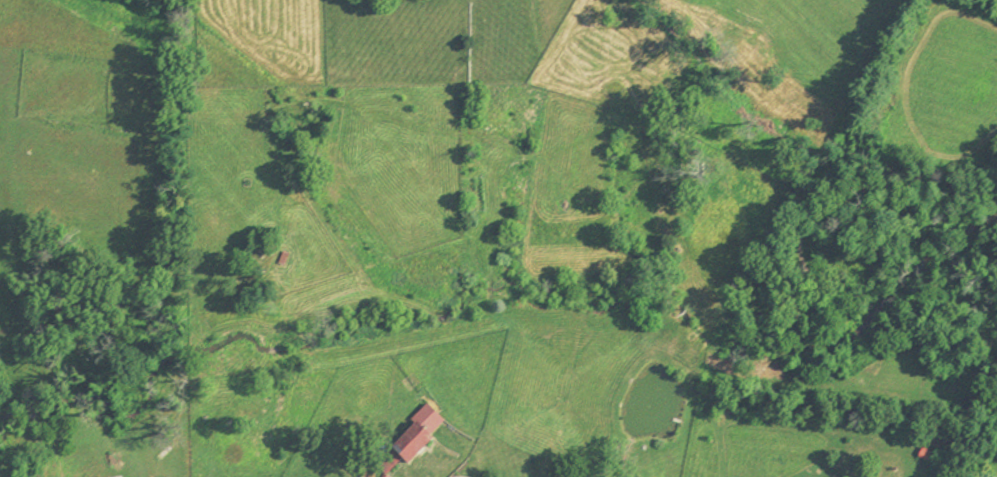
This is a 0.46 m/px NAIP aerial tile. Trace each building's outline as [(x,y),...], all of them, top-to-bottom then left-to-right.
[(438,439),(421,422),(395,448),(412,465),(438,439)] [(921,457),(935,465),(940,456),(926,448),(921,457)]
